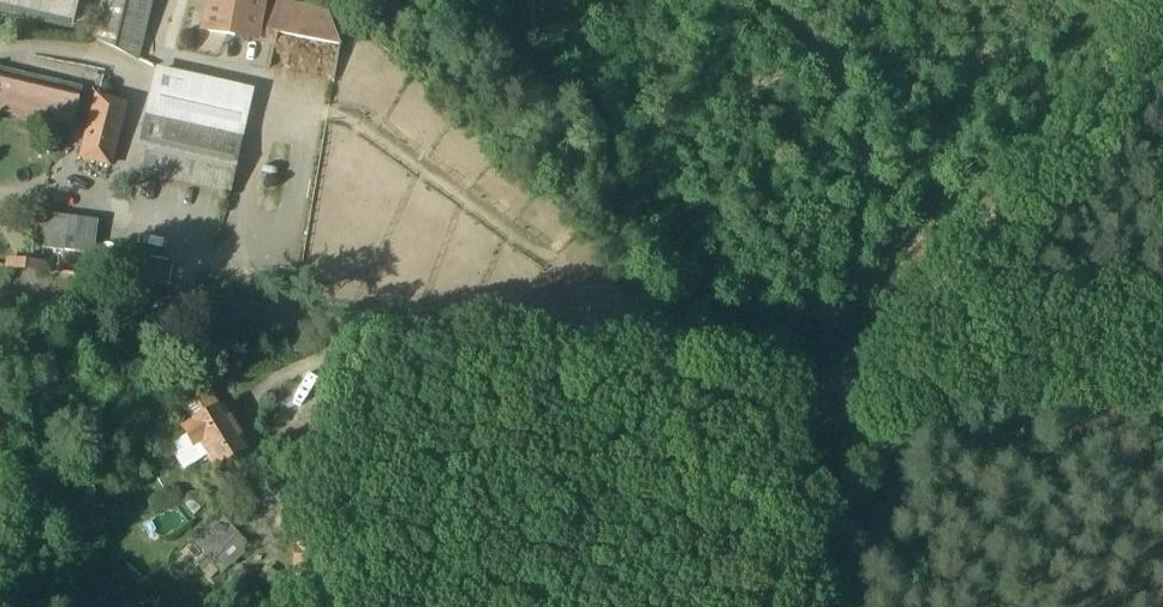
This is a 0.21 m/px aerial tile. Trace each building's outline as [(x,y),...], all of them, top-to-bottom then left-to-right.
[(68,34),(76,0),(0,0),(0,18),(68,34)] [(94,49),(135,70),(152,0),(107,0),(94,49)] [(205,42),(253,51),(260,11),(263,0),(213,0),(205,42)] [(326,23),(260,11),(253,51),(274,55),(275,46),(340,56),(326,23)] [(243,101),(161,83),(138,188),(224,207),(243,101)] [(0,84),(0,124),(71,140),(79,102),(0,84)] [(122,118),(94,110),(78,172),(108,180),(122,118)] [(66,234),(49,232),(45,266),(62,268),(66,234)] [(91,237),(66,234),(62,268),(87,270),(91,237)] [(6,272),(6,284),(45,285),(45,274),(6,272)] [(218,424),(209,408),(182,424),(192,440),(183,445),(201,475),(205,472),(212,484),(247,463),(222,422),(218,424)] [(247,563),(219,531),(198,548),(227,582),(247,563)] [(318,557),(298,554),(297,564),(294,564),(293,578),(295,579),(294,586),(314,589),(318,557)]
